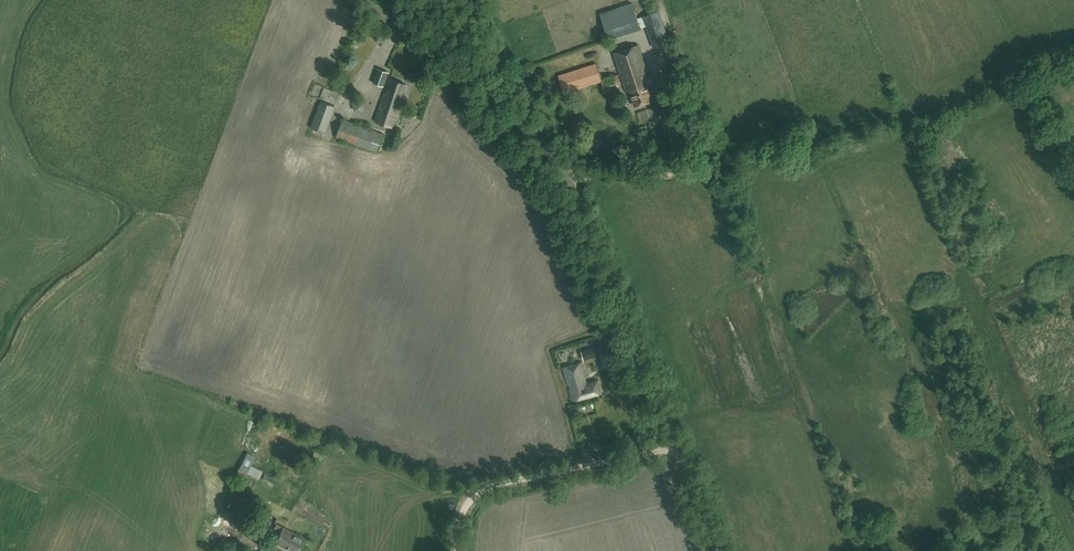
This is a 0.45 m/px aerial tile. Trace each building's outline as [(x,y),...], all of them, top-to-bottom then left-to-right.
[(646,25),(654,47),(668,42),(657,11),(637,18),(640,27),(646,25)] [(651,84),(638,45),(613,53),(626,91),(630,90),(635,106),(653,100),(648,85),(651,84)] [(601,80),(596,63),(559,75),(564,92),(601,80)] [(383,86),(388,72),(378,68),(373,82),(383,86)] [(388,94),(385,93),(375,121),(393,128),(403,100),(400,99),(406,84),(390,78),(387,88),(389,89),(388,94)] [(321,101),(311,127),(325,132),(334,106),(321,101)] [(342,119),(335,136),(377,152),(384,134),(342,119)] [(597,352),(598,351),(612,346),(608,336),(594,341),(597,349),(581,354),(583,361),(598,355),(597,352)] [(588,383),(582,362),(564,367),(573,400),(601,393),(598,381),(588,383)] [(273,527),(269,534),(277,538),(275,542),(291,550),(296,550),(303,538),(283,527),(281,532),(273,527)]
